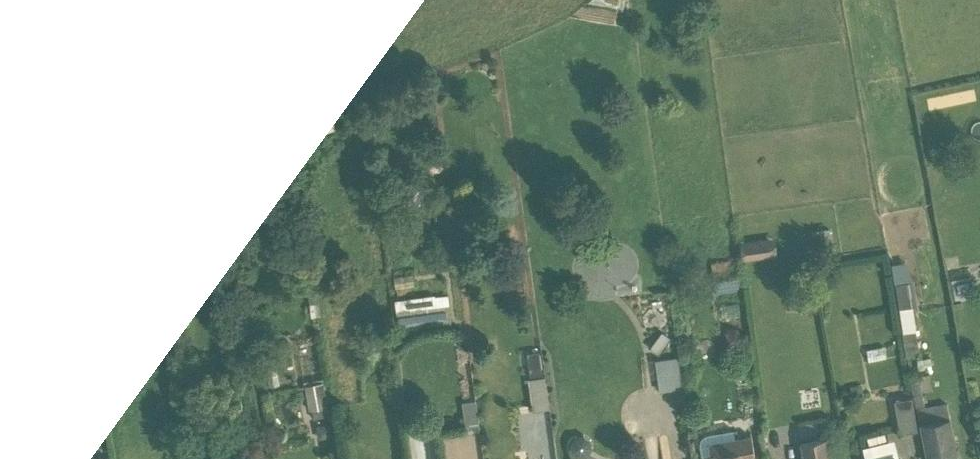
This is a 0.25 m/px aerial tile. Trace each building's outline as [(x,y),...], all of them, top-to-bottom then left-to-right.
[(776,255),(776,238),(741,240),(741,256),(776,255)] [(396,297),(399,323),(450,317),(447,291),(396,297)] [(918,356),(914,330),(901,333),(905,358),(918,356)] [(319,376),(318,344),(301,344),(302,376),(319,376)] [(885,359),(883,347),(866,350),(868,362),(885,359)] [(680,356),(657,356),(657,388),(681,387),(680,356)] [(529,375),(530,408),(547,407),(546,374),(529,375)] [(946,403),(924,406),(921,392),(931,389),(927,374),(908,378),(925,458),(957,458),(946,403)] [(325,380),(305,381),(306,412),(326,411),(325,380)] [(910,399),(894,401),(899,434),(916,431),(910,399)] [(412,420),(414,458),(435,458),(433,419),(412,420)] [(750,436),(734,438),(732,430),(707,434),(702,436),(699,440),(699,445),(700,456),(705,456),(705,458),(754,458),(750,436)] [(883,433),(867,438),(869,446),(862,448),(865,458),(898,458),(893,440),(886,441),(883,433)] [(825,438),(799,442),(802,458),(829,458),(825,438)]
